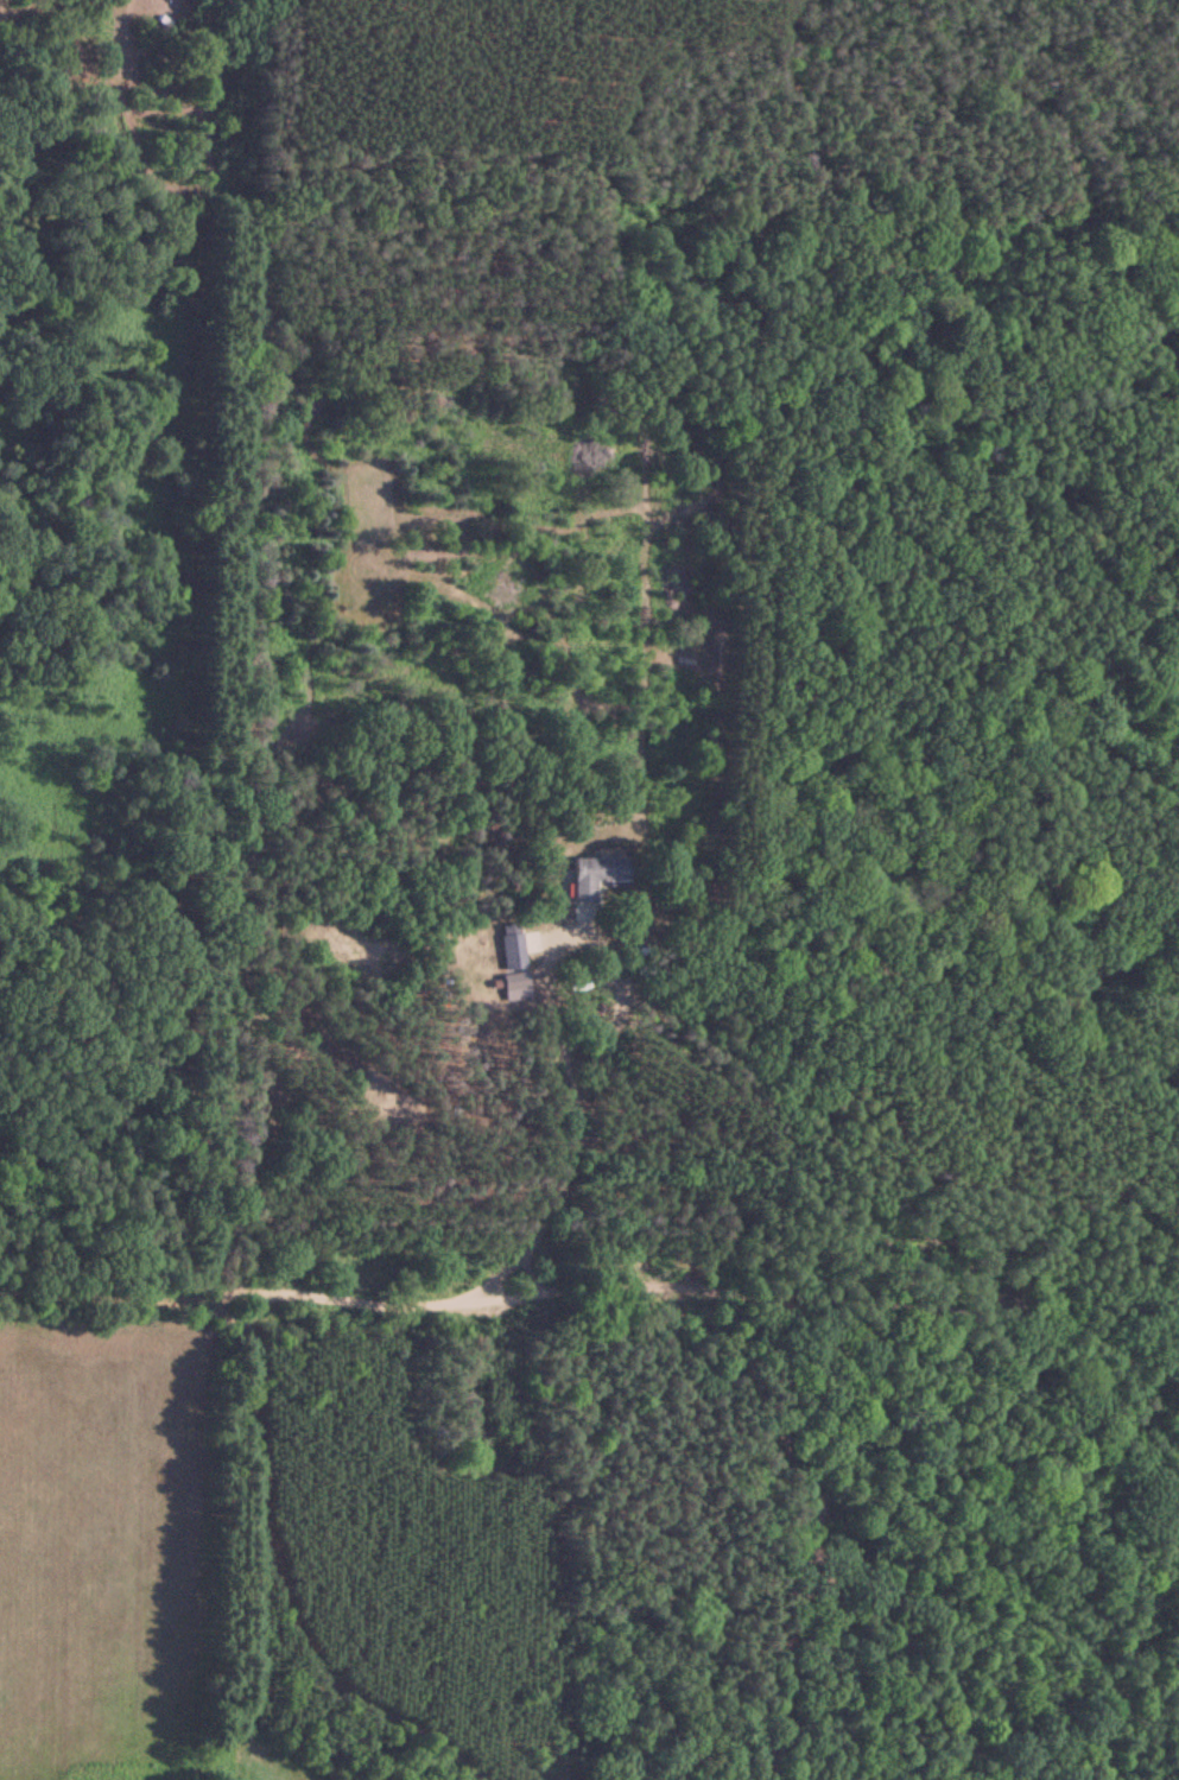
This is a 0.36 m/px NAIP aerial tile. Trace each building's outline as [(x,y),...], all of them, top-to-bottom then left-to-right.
[(625,886),(624,849),(594,849),(594,857),(569,857),(569,904),(593,904),(592,886),(625,886)]
